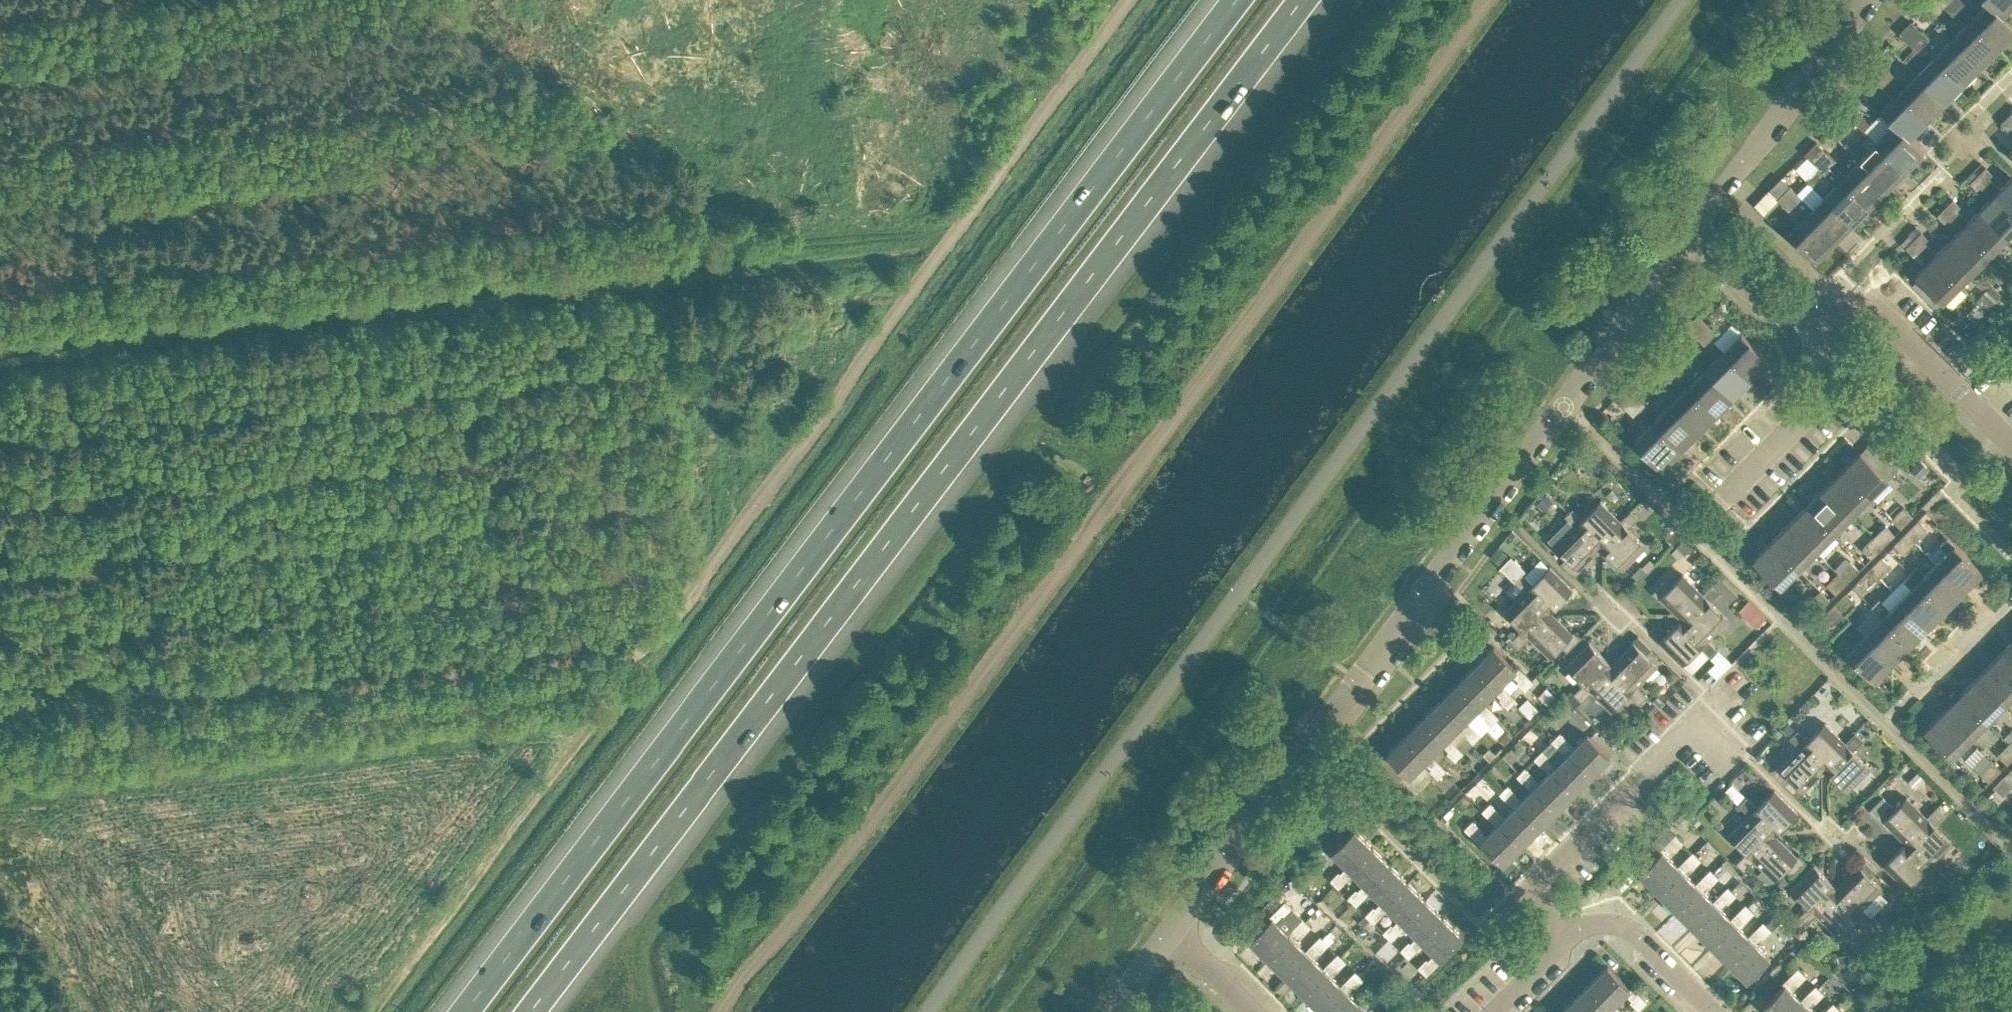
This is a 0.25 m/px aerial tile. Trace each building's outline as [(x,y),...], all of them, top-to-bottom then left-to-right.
[(1943,5),(1952,14),(1964,2),(1961,0),(1948,0),(1943,5)] [(2002,15),(2011,5),(2011,0),(1985,0),(1987,2),(1988,2),(2001,16),(2002,15)] [(1998,47),(2011,33),(2011,25),(2002,15),(2001,16),(1988,2),(1987,2),(1970,20),(1998,47)] [(1899,32),(1908,41),(1919,29),(1910,20),(1899,32)] [(1952,37),(1981,65),(1998,47),(1970,20),(1952,37)] [(1919,29),(1908,41),(1917,50),(1928,38),(1919,29)] [(1934,55),(1963,83),(1981,65),(1952,37),(1934,55)] [(1917,73),(1945,101),(1963,83),(1934,55),(1917,73)] [(1863,68),(1872,77),(1884,65),(1875,56),(1863,68)] [(1884,65),(1872,77),(1881,86),(1893,74),(1884,65)] [(1899,91),(1927,119),(1945,101),(1917,73),(1899,91)] [(1909,137),(1927,119),(1899,91),(1880,110),(1881,111),(1894,124),(1895,123),(1909,137)] [(1851,105),(1840,117),(1849,126),(1854,121),(1861,114),(1851,105)] [(2010,126),(2011,124),(2011,110),(2000,122),(2007,129),(2010,126)] [(1924,151),(1909,137),(1895,123),(1894,124),(1881,111),(1869,123),(1864,129),(1869,135),(1877,142),(1905,170),(1924,151)] [(1869,123),(1861,114),(1854,121),(1863,129),(1864,129),(1869,123)] [(1849,126),(1840,117),(1832,125),(1841,134),(1849,126)] [(1859,160),(1887,188),(1905,170),(1877,142),(1869,135),(1864,140),(1864,144),(1870,149),(1859,160)] [(1804,153),(1813,162),(1825,150),(1816,141),(1804,153)] [(1835,184),(1823,196),(1851,223),(1869,206),(1841,178),(1828,165),(1834,159),(1825,150),(1813,162),(1822,170),(1821,171),(1835,184)] [(1841,178),(1869,206),(1887,188),(1859,160),(1841,178)] [(1976,188),(1979,185),(1988,176),(1992,173),(1985,166),(1969,182),(1976,188)] [(2011,209),(2011,175),(2000,188),(1995,192),(2011,209)] [(2007,236),(2011,231),(2011,209),(1995,192),(2000,188),(1988,176),(1979,185),(1991,197),(1979,208),(2007,236)] [(1769,188),(1778,197),(1790,186),(1789,185),(1780,177),(1769,188)] [(1790,186),(1778,197),(1783,202),(1782,203),(1799,220),(1787,232),(1815,260),(1834,241),(1793,200),(1799,194),(1790,185),(1789,185),(1790,186)] [(1812,207),(1799,194),(1793,200),(1834,241),(1851,223),(1823,196),(1812,207)] [(1944,221),(1947,218),(1956,209),(1959,205),(1952,198),(1937,214),(1944,221)] [(1963,224),(1991,252),(2007,236),(1979,208),(1968,220),(1963,224)] [(1959,229),(1947,241),(1975,268),(1991,252),(1963,224),(1968,220),(1956,209),(1947,218),(1959,229)] [(1912,253),(1915,250),(1924,241),(1927,238),(1920,231),(1905,246),(1912,253)] [(1924,241),(1915,250),(1927,261),(1914,274),(1942,302),(1959,285),(1931,257),(1936,252),(1924,241)] [(1947,241),(1936,252),(1931,257),(1959,285),(1975,268),(1947,241)] [(1711,302),(1703,309),(1707,314),(1716,307),(1711,302)] [(1686,325),(1695,334),(1707,322),(1698,313),(1686,325)] [(1707,322),(1695,334),(1704,343),(1716,331),(1707,322)] [(1741,332),(1723,350),(1751,378),(1769,360),(1741,332)] [(1650,361),(1660,370),(1671,358),(1662,349),(1650,361)] [(1723,350),(1705,368),(1733,396),(1751,378),(1723,350)] [(1671,358),(1660,370),(1669,379),(1680,367),(1671,358)] [(1705,368),(1687,386),(1715,414),(1733,396),(1705,368)] [(1615,397),(1624,406),(1636,394),(1627,385),(1615,397)] [(1687,386),(1669,404),(1697,432),(1715,414),(1687,386)] [(1636,394),(1624,406),(1633,415),(1645,403),(1636,394)] [(1669,404),(1651,422),(1679,450),(1697,432),(1669,404)] [(1679,450),(1651,422),(1633,440),(1661,468),(1679,450)] [(1860,450),(1842,468),(1870,496),(1898,468),(1887,456),(1877,467),(1860,450)] [(1928,469),(1920,460),(1912,469),(1920,477),(1928,469)] [(1842,468),(1824,486),(1852,514),(1870,496),(1842,468)] [(1824,486),(1806,504),(1834,532),(1852,514),(1824,486)] [(1543,510),(1553,500),(1546,493),(1536,503),(1543,510)] [(1578,523),(1600,545),(1622,523),(1619,520),(1620,520),(1600,500),(1582,517),(1572,507),(1564,514),(1568,518),(1575,525),(1578,523)] [(1806,504),(1788,522),(1816,550),(1834,532),(1806,504)] [(1891,518),(1900,527),(1912,515),(1903,506),(1891,518)] [(1600,545),(1600,546),(1622,568),(1645,545),(1628,527),(1638,517),(1630,509),(1620,520),(1619,520),(1622,523),(1600,545)] [(1579,567),(1600,546),(1600,545),(1578,523),(1575,525),(1568,518),(1548,538),(1566,556),(1560,562),(1574,575),(1580,569),(1579,567)] [(1917,519),(1905,531),(1914,541),(1926,529),(1917,519)] [(1788,522),(1770,540),(1798,568),(1816,550),(1788,522)] [(1885,524),(1873,536),(1883,545),(1894,533),(1885,524)] [(1914,541),(1905,531),(1893,543),(1903,552),(1914,541)] [(1883,545),(1873,536),(1862,547),(1871,557),(1883,545)] [(1947,550),(1936,562),(1964,589),(1982,571),(1947,536),(1940,543),(1947,550)] [(1678,558),(1691,545),(1685,538),(1671,552),(1678,558)] [(1798,568),(1770,540),(1752,559),(1780,586),(1798,568)] [(1573,588),(1549,565),(1532,582),(1522,572),(1525,569),(1511,555),(1500,566),(1514,580),(1524,590),(1525,591),(1527,588),(1550,610),(1573,588)] [(1881,555),(1869,567),(1879,576),(1890,565),(1881,555)] [(1850,559),(1838,571),(1847,581),(1859,569),(1850,559)] [(1911,572),(1946,607),(1964,589),(1936,562),(1925,572),(1917,564),(1909,571),(1911,572)] [(1879,576),(1869,567),(1858,579),(1867,588),(1879,576)] [(1847,581),(1838,571),(1826,583),(1835,592),(1847,581)] [(1720,590),(1726,595),(1736,585),(1723,572),(1713,582),(1720,590)] [(1911,586),(1900,598),(1928,625),(1946,607),(1911,572),(1904,579),(1911,586)] [(1682,618),(1705,596),(1702,593),(1682,573),(1671,584),(1665,578),(1652,592),(1659,598),(1660,597),(1682,618)] [(1682,618),(1705,640),(1707,637),(1708,638),(1728,618),(1710,600),(1720,590),(1713,582),(1702,593),(1705,596),(1682,618)] [(1527,633),(1550,610),(1527,588),(1525,591),(1524,590),(1504,610),(1522,628),(1511,638),(1519,646),(1529,636),(1530,635),(1527,633)] [(1808,601),(1817,610),(1829,599),(1820,589),(1808,601)] [(1845,591),(1834,603),(1843,612),(1855,601),(1845,591)] [(1883,615),(1882,616),(1910,643),(1928,625),(1900,598),(1890,608),(1879,597),(1872,604),(1883,615)] [(1843,612),(1834,603),(1822,615),(1831,624),(1843,612)] [(1530,635),(1529,636),(1550,656),(1561,644),(1566,650),(1580,637),(1573,630),(1572,632),(1550,610),(1527,633),(1530,635)] [(1756,626),(1766,615),(1761,610),(1750,620),(1756,626)] [(1882,616),(1864,634),(1892,661),(1910,643),(1882,616)] [(1700,646),(1710,656),(1718,648),(1708,638),(1707,637),(1705,640),(1682,618),(1659,640),(1683,663),(1700,646)] [(1611,663),(1612,664),(1634,687),(1636,684),(1637,684),(1657,664),(1646,653),(1651,647),(1638,634),(1631,641),(1633,642),(1611,663)] [(1892,661),(1864,634),(1853,645),(1843,635),(1836,642),(1874,680),(1892,661)] [(1508,635),(1505,639),(1516,650),(1519,646),(1511,638),(1508,635)] [(1995,657),(2011,673),(2011,640),(1995,657)] [(1573,692),(1581,700),(1591,690),(1592,689),(1589,687),(1612,664),(1611,663),(1589,641),(1566,665),(1584,682),(1573,692)] [(1494,645),(1476,663),(1499,686),(1501,684),(1512,673),(1518,679),(1517,681),(1525,689),(1533,681),(1518,665),(1516,667),(1494,645)] [(1731,661),(1718,648),(1710,656),(1715,661),(1708,668),(1717,676),(1731,661)] [(1977,675),(2005,702),(2011,696),(2011,673),(1995,657),(1977,675)] [(1476,663),(1458,681),(1481,704),(1484,701),(1495,690),(1501,697),(1500,698),(1508,706),(1516,698),(1501,684),(1499,686),(1476,663)] [(1592,689),(1591,690),(1612,710),(1629,692),(1639,702),(1647,695),(1637,684),(1636,684),(1634,687),(1612,664),(1589,687),(1592,689)] [(1977,675),(1960,693),(1988,720),(2005,702),(1977,675)] [(1458,681),(1441,699),(1463,722),(1466,719),(1477,708),(1484,714),(1482,716),(1490,724),(1498,716),(1484,701),(1481,704),(1458,681)] [(1570,689),(1564,696),(1574,707),(1581,700),(1573,692),(1570,689)] [(1960,693),(1942,710),(1970,738),(1988,720),(1960,693)] [(1519,705),(1530,717),(1538,708),(1527,697),(1519,705)] [(1441,699),(1423,717),(1446,739),(1449,736),(1460,726),(1466,732),(1465,734),(1473,742),(1481,733),(1466,719),(1463,722),(1441,699)] [(1970,738),(1942,710),(1923,729),(1951,757),(1970,738)] [(1423,717),(1405,734),(1428,757),(1431,754),(1442,743),(1449,750),(1447,751),(1455,759),(1463,751),(1449,736),(1446,739),(1423,717)] [(1795,727),(1789,721),(1783,727),(1789,733),(1795,727)] [(1802,745),(1824,766),(1847,745),(1844,742),(1845,742),(1824,722),(1807,739),(1797,729),(1789,737),(1799,747),(1800,747),(1802,745)] [(1504,728),(1499,734),(1506,741),(1512,735),(1504,728)] [(1824,766),(1825,768),(1847,790),(1870,767),(1852,749),(1866,736),(1858,728),(1845,742),(1844,742),(1847,745),(1824,766)] [(1551,739),(1566,754),(1569,751),(1592,774),(1610,756),(1587,733),(1573,747),(1566,741),(1568,739),(1560,731),(1551,739)] [(1428,757),(1405,734),(1387,752),(1410,775),(1425,761),(1431,767),(1430,769),(1438,777),(1446,768),(1431,754),(1428,757)] [(2009,741),(1997,753),(2007,763),(2011,757),(2011,744),(2009,741)] [(1800,747),(1799,747),(1779,767),(1790,778),(1785,784),(1798,797),(1804,791),(1803,789),(1825,768),(1824,766),(1802,745),(1800,747)] [(1534,757),(1549,771),(1552,769),(1575,791),(1592,774),(1569,751),(1566,754),(1555,765),(1549,758),(1550,757),(1542,749),(1534,757)] [(1984,752),(1972,764),(1979,771),(1991,759),(1984,752)] [(1979,771),(1989,781),(2001,769),(1991,759),(1979,771)] [(1517,774),(1531,789),(1534,786),(1557,809),(1575,791),(1552,769),(1549,771),(1538,782),(1531,776),(1533,774),(1525,766),(1517,774)] [(2005,773),(1993,785),(2002,794),(2011,785),(2011,780),(2005,773)] [(1499,792),(1514,806),(1516,804),(1539,827),(1557,809),(1534,786),(1531,789),(1521,800),(1514,793),(1516,792),(1507,784),(1499,792)] [(1746,795),(1738,803),(1749,814),(1752,811),(1774,834),(1775,834),(1797,811),(1774,788),(1756,806),(1746,795)] [(1883,795),(1870,809),(1876,815),(1889,801),(1883,795)] [(1889,801),(1876,815),(1882,821),(1884,820),(1905,841),(1906,840),(1929,819),(1926,816),(1906,796),(1895,807),(1889,801)] [(1482,810),(1497,824),(1499,822),(1522,844),(1539,827),(1516,804),(1514,806),(1503,817),(1497,811),(1498,809),(1490,801),(1482,810)] [(1929,819),(1906,840),(1928,863),(1931,860),(1931,861),(1951,841),(1934,824),(1944,813),(1936,805),(1926,816),(1929,819)] [(1749,814),(1729,834),(1746,851),(1736,861),(1744,869),(1754,859),(1754,858),(1752,856),(1774,834),(1752,811),(1749,814)] [(1701,821),(1695,815),(1691,819),(1696,825),(1701,821)] [(1499,822),(1497,824),(1486,835),(1479,829),(1481,827),(1473,819),(1464,827),(1480,842),(1482,840),(1504,862),(1522,844),(1499,822)] [(1660,848),(1674,833),(1666,826),(1652,840),(1660,848)] [(1339,886),(1353,872),(1350,869),(1373,846),(1355,828),(1332,851),(1346,865),(1340,872),(1338,870),(1330,878),(1339,886)] [(1639,872),(1658,890),(1680,868),(1678,865),(1667,854),(1673,848),(1675,849),(1683,841),(1675,833),(1674,833),(1660,848),(1661,850),(1639,872)] [(1754,858),(1754,859),(1774,879),(1785,868),(1791,873),(1804,860),(1797,854),(1796,856),(1775,834),(1774,834),(1752,856),(1754,858)] [(1906,840),(1905,841),(1883,863),(1906,886),(1924,869),(1934,879),(1942,871),(1931,861),(1931,860),(1928,863),(1906,840)] [(1356,904),(1371,889),(1368,886),(1390,863),(1373,846),(1350,869),(1353,872),(1364,883),(1358,889),(1356,888),(1348,896),(1356,904)] [(1658,890),(1675,908),(1698,885),(1695,883),(1684,872),(1691,865),(1692,867),(1700,859),(1692,850),(1678,865),(1680,868),(1658,890)] [(1836,886),(1836,887),(1858,910),(1861,907),(1881,887),(1870,876),(1876,870),(1862,857),(1856,863),(1857,865),(1836,886)] [(1374,921),(1388,907),(1385,904),(1408,881),(1390,863),(1368,886),(1371,889),(1382,900),(1375,907),(1374,905),(1366,913),(1374,921)] [(1816,912),(1817,912),(1814,909),(1836,887),(1836,886),(1814,864),(1791,887),(1808,905),(1798,915),(1806,923),(1816,912)] [(1675,908),(1693,926),(1716,903),(1713,900),(1702,889),(1708,883),(1710,884),(1718,876),(1710,868),(1695,883),(1698,885),(1675,908)] [(1391,939),(1406,924),(1403,922),(1426,899),(1408,881),(1385,904),(1388,907),(1399,917),(1393,924),(1391,922),(1383,931),(1391,939)] [(1693,926),(1711,943),(1733,920),(1731,918),(1720,907),(1726,900),(1728,902),(1736,894),(1727,885),(1713,900),(1716,903),(1693,926)] [(1858,910),(1836,887),(1814,909),(1817,912),(1816,912),(1836,932),(1854,915),(1864,925),(1872,917),(1861,907),(1858,910)] [(1288,932),(1302,917),(1293,908),(1285,899),(1270,915),(1271,917),(1250,939),(1268,957),(1290,934),(1288,932)] [(1409,956),(1423,942),(1421,939),(1443,916),(1426,899),(1403,922),(1406,924),(1417,935),(1410,941),(1409,940),(1401,948),(1409,956)] [(1711,943),(1728,961),(1751,938),(1748,935),(1740,927),(1747,918),(1753,911),(1747,905),(1745,903),(1731,918),(1733,920),(1711,943)] [(1884,915),(1878,922),(1886,930),(1892,923),(1884,915)] [(1421,939),(1423,942),(1434,952),(1428,959),(1426,957),(1418,965),(1426,974),(1442,958),(1440,956),(1462,934),(1443,916),(1421,939)] [(1268,957),(1285,975),(1308,952),(1305,949),(1295,938),(1301,932),(1303,933),(1311,925),(1302,917),(1288,932),(1290,934),(1268,957)] [(1751,938),(1728,961),(1746,979),(1769,956),(1755,942),(1761,935),(1763,937),(1771,929),(1763,920),(1748,935),(1751,938)] [(1285,975),(1303,992),(1326,969),(1323,967),(1312,956),(1319,949),(1320,951),(1328,943),(1320,934),(1305,949),(1308,952),(1285,975)] [(1303,992),(1321,1010),(1343,987),(1341,984),(1330,973),(1336,967),(1338,968),(1346,960),(1338,952),(1323,967),(1326,969),(1303,992)] [(1849,954),(1837,957),(1839,966),(1851,964),(1849,954)] [(1607,964),(1589,983),(1612,1005),(1614,1003),(1625,992),(1632,999),(1630,1000),(1638,1008),(1646,1000),(1631,985),(1629,986),(1607,964)] [(1768,1011),(1792,1011),(1803,1001),(1801,999),(1790,988),(1796,981),(1798,983),(1806,975),(1797,967),(1782,982),(1784,984),(1762,1006),(1768,1011)] [(1323,1011),(1354,1011),(1361,1005),(1358,1002),(1347,991),(1354,984),(1355,986),(1363,978),(1355,969),(1341,984),(1343,987),(1321,1010),(1323,1011)] [(1572,1000),(1583,1011),(1605,1011),(1608,1010),(1610,1011),(1623,1011),(1614,1003),(1612,1005),(1589,983),(1572,1000)] [(1807,1005),(1814,999),(1815,1000),(1823,992),(1815,984),(1801,999),(1803,1001),(1792,1011),(1814,1011),(1807,1005)] [(1354,1011),(1369,1011),(1365,1008),(1371,1002),(1373,1003),(1381,995),(1373,987),(1358,1002),(1361,1005),(1354,1011)] [(1560,1011),(1583,1011),(1572,1000),(1560,1011)] [(1841,1009),(1833,1001),(1822,1011),(1838,1011),(1841,1009)]
